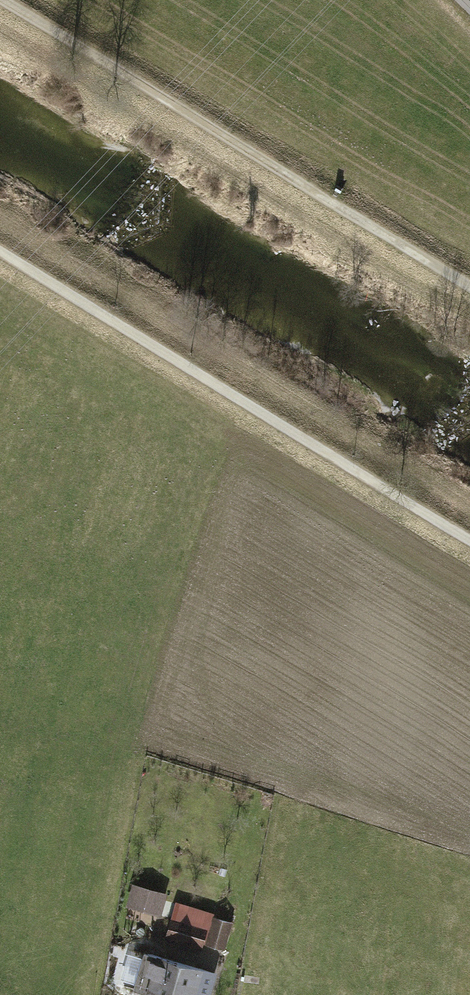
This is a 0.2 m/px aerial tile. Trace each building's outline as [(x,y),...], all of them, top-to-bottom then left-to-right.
[(129,900),(156,907),(160,895),(133,887),(129,900)] [(211,921),(174,910),(166,938),(202,949),(211,921)] [(207,950),(225,955),(235,921),(217,916),(207,950)] [(208,968),(161,955),(150,994),(201,994),(208,968)]
